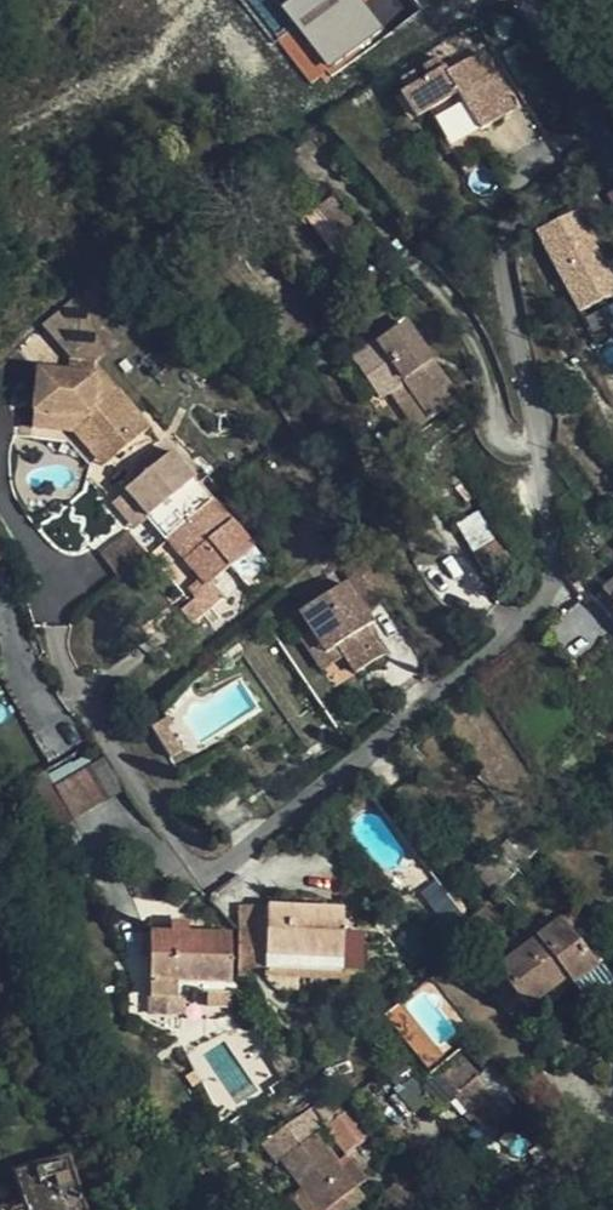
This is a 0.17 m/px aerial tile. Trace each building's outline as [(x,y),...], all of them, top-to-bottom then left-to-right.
[(275,7),(292,27),(276,40),(312,82),(382,24),(363,1),(364,0),(284,0),(275,7)] [(480,133),(502,120),(492,103),(504,95),(480,54),(445,74),(438,61),(425,68),(430,79),(401,97),(415,120),(456,95),(480,133)] [(492,103),(502,120),(514,112),(504,95),(492,103)] [(612,296),(612,279),(578,207),(535,228),(576,314),(612,296)] [(379,394),(389,387),(404,378),(430,417),(459,398),(408,322),(354,358),(379,394)] [(79,357),(56,327),(45,336),(67,366),(79,357)] [(404,378),(389,387),(416,427),(430,417),(404,378)] [(167,541),(214,500),(173,451),(159,463),(151,453),(136,467),(144,476),(125,491),(126,493),(114,504),(133,528),(147,517),(167,541)] [(471,486),(459,471),(451,478),(463,492),(471,486)] [(211,581),(254,545),(232,520),(173,570),(195,598),(181,611),(192,624),(224,596),(211,581)] [(147,558),(153,553),(133,528),(106,550),(124,578),(147,558)] [(518,563),(499,538),(472,558),(490,584),(518,563)] [(386,590),(359,554),(343,566),(370,602),(386,590)] [(345,585),(313,607),(336,651),(340,648),(348,658),(360,674),(387,654),(368,628),(374,624),(345,585)] [(336,651),(313,607),(301,616),(314,634),(329,655),(336,651)] [(326,673),(342,661),(336,651),(329,655),(314,634),(303,642),(326,673)] [(336,651),(342,661),(348,658),(340,648),(336,651)] [(57,786),(42,795),(61,827),(127,788),(107,756),(57,786)] [(32,779),(42,795),(57,786),(48,770),(32,779)] [(267,920),(266,968),(266,971),(351,972),(351,970),(352,933),(343,932),(343,909),(267,908),(267,920)] [(574,908),(559,920),(572,937),(578,933),(587,925),(574,908)] [(236,967),(266,968),(267,920),(236,920),(236,967)] [(572,937),(559,920),(496,969),(526,1008),(545,994),(566,978),(572,986),(595,967),(572,937)] [(170,932),(187,932),(187,922),(170,922),(170,932)] [(231,933),(187,932),(170,932),(150,932),(149,997),(191,998),(192,983),(230,982),(231,933)] [(352,933),(351,970),(362,971),(364,933),(352,933)] [(578,933),(572,937),(595,967),(602,963),(578,933)] [(566,978),(545,994),(552,1001),(572,986),(566,978)] [(511,1116),(523,1106),(525,1104),(515,1093),(490,1064),(476,1076),(511,1116)] [(192,1088),(199,1084),(192,1073),(185,1076),(192,1088)] [(525,1104),(523,1106),(527,1111),(531,1108),(552,1133),(573,1114),(553,1089),(551,1092),(537,1075),(515,1093),(525,1104)] [(326,1126),(347,1153),(369,1137),(348,1107),(326,1126)] [(324,1127),(310,1108),(270,1137),(285,1158),(279,1162),(303,1193),(316,1209),(327,1209),(343,1198),(356,1188),(367,1180),(347,1153),(337,1161),(316,1134),(324,1127)] [(65,1157),(12,1173),(22,1206),(13,1209),(83,1209),(65,1157)] [(404,1178),(386,1192),(400,1209),(404,1209),(419,1199),(404,1178)] [(364,1198),(356,1188),(343,1198),(351,1208),(364,1198)] [(303,1193),(292,1200),(300,1209),(316,1209),(303,1193)] [(343,1198),(327,1209),(348,1209),(351,1208),(343,1198)]
